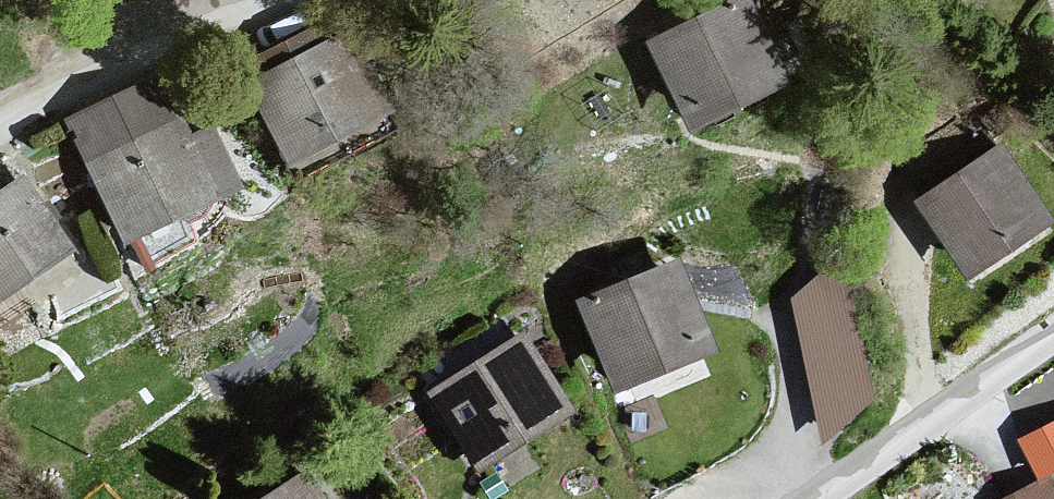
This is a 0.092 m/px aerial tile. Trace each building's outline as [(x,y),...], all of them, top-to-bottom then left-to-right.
[(656,46),(693,123),(803,71),(769,0),(752,0),(656,46)] [(349,34),(252,85),(291,159),(389,108),(349,34)] [(157,80),(71,123),(128,237),(236,183),(211,134),(189,144),(157,80)] [(925,211),(986,294),(1053,256),(1053,202),(1026,157),(925,211)] [(0,197),(0,298),(70,247),(22,181),(0,197)] [(785,279),(823,417),(882,401),(844,263),(785,279)] [(681,266),(583,304),(615,386),(713,349),(681,266)] [(522,338),(433,394),(478,465),(567,409),(522,338)] [(272,498),(324,498),(308,475),(272,498)]
